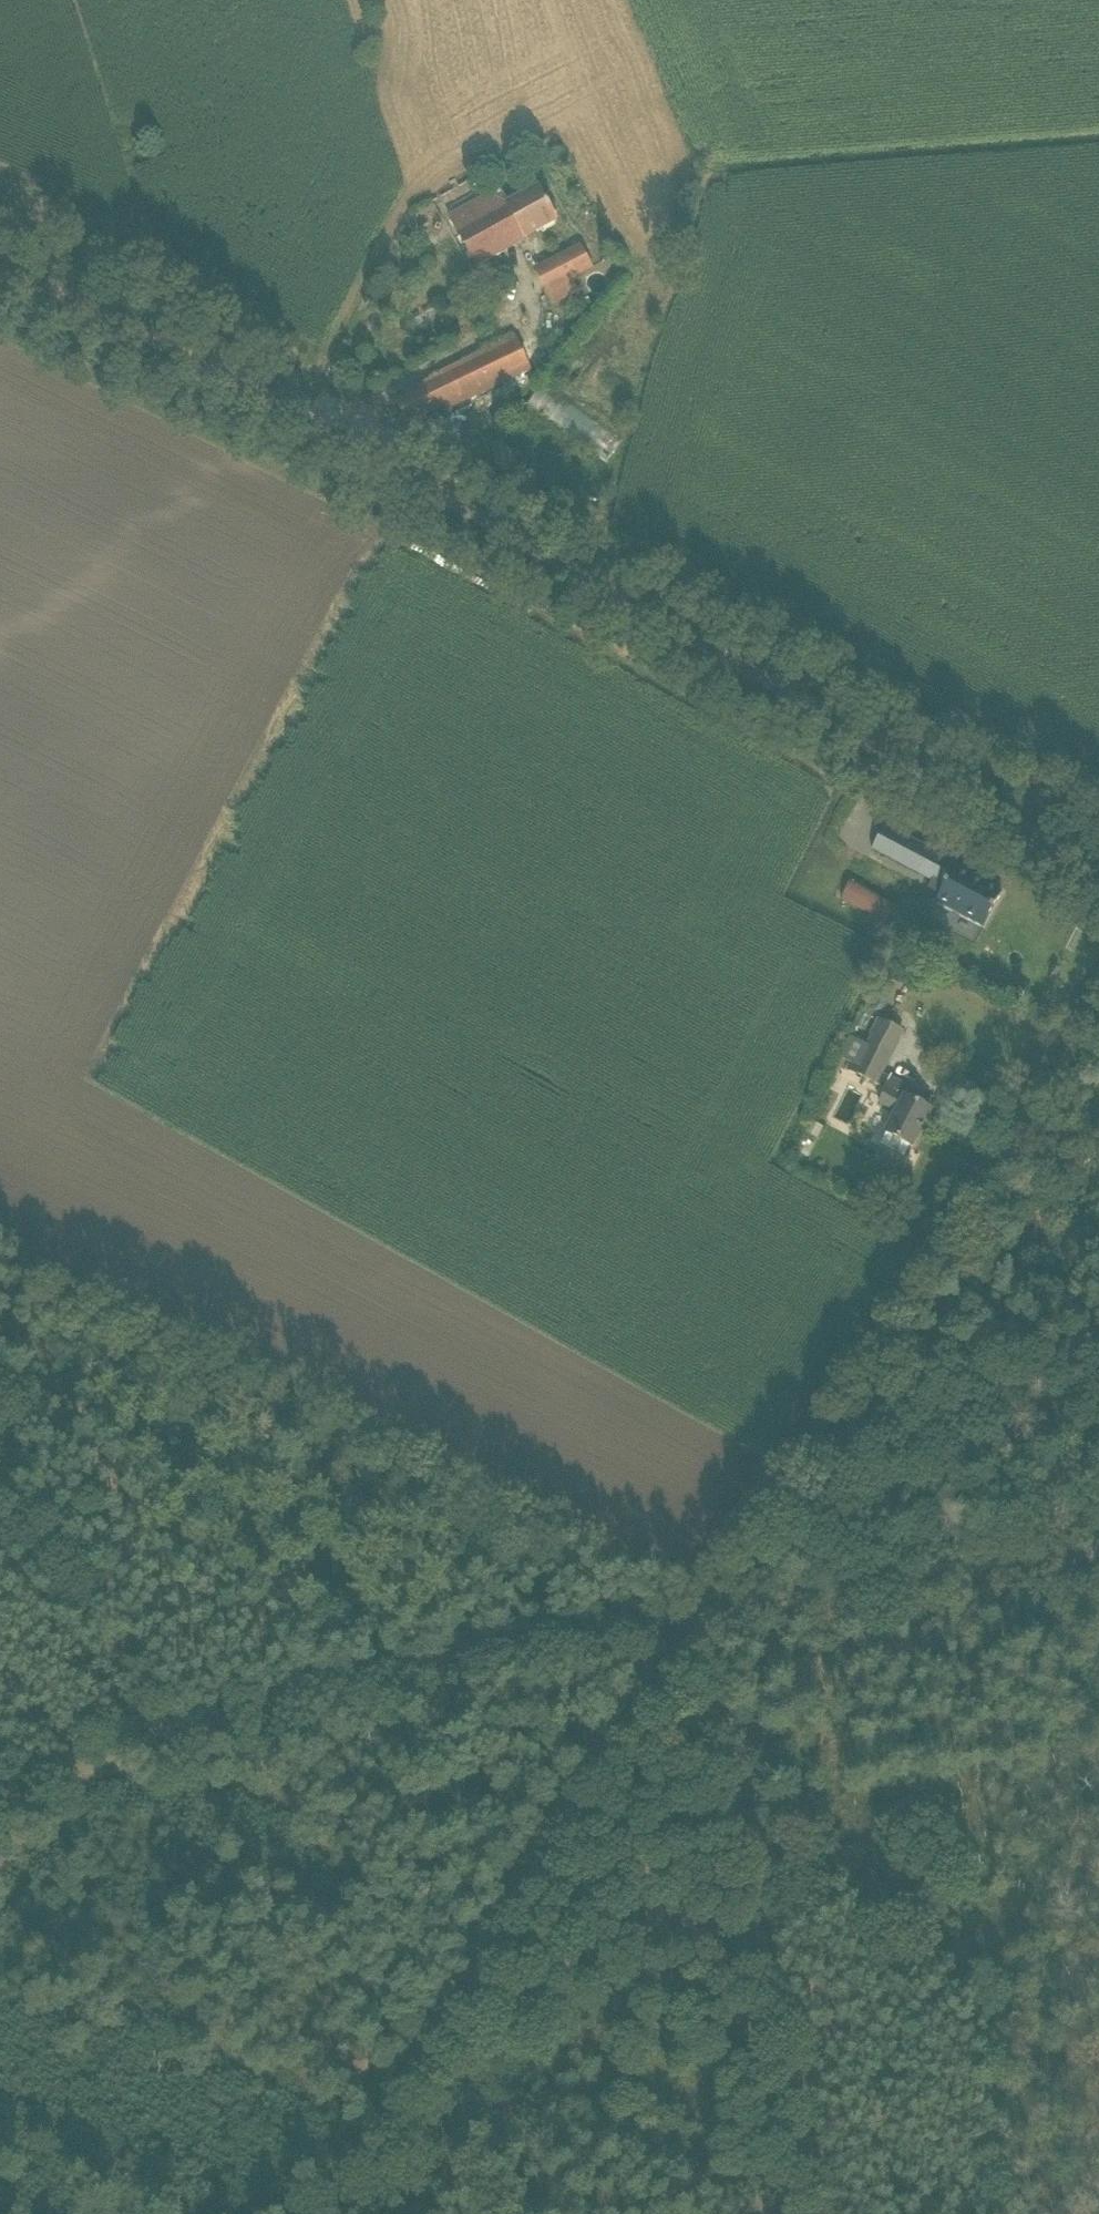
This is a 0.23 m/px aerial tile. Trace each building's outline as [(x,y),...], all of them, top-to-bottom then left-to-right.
[(468,204),(469,206),(450,217),(476,265),(562,218),(541,180),(507,199),(500,187),(468,204)] [(594,269),(581,244),(534,268),(547,294),(594,269)] [(492,342),(496,350),(396,400),(407,421),(527,360),(516,340),(515,340),(512,333),(492,342)] [(609,459),(622,439),(559,397),(545,417),(609,459)] [(936,903),(983,928),(1002,892),(955,867),(958,863),(885,825),(872,850),(932,882),(929,888),(940,894),(936,903)] [(853,877),(841,899),(886,923),(897,901),(853,877)] [(847,1069),(878,1085),(883,1073),(905,1031),(880,1017),(866,1044),(850,1036),(840,1057),(851,1062),(847,1069)] [(883,1073),(878,1085),(885,1088),(876,1105),(897,1116),(888,1134),(886,1133),(879,1147),(899,1158),(907,1144),(912,1146),(931,1110),(927,1108),(932,1098),(883,1073)]
